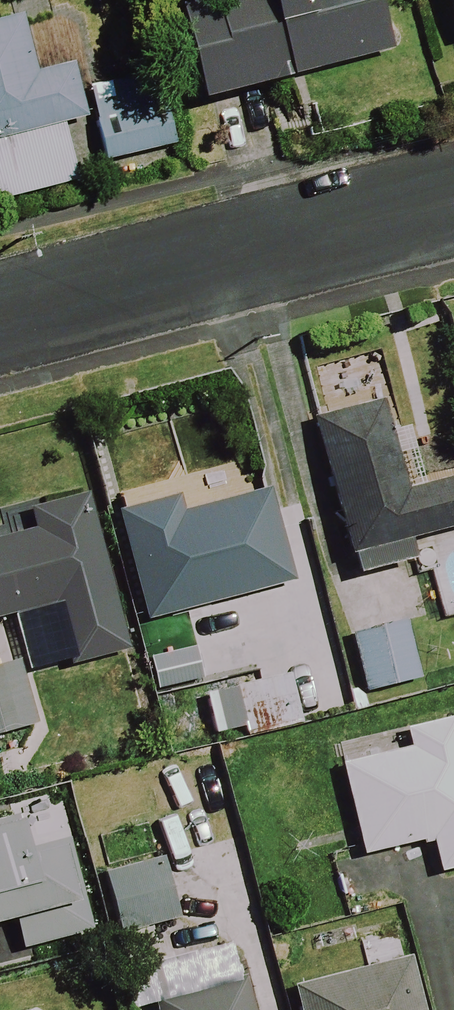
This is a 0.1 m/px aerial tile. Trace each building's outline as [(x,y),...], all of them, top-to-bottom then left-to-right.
[(370,0),(225,0),(170,15),(195,106),(385,53),(370,0)] [(453,40),(453,0),(445,0),(453,40)] [(82,121),(70,69),(29,78),(16,22),(0,26),(0,200),(74,183),(60,126),(82,121)] [(166,74),(88,91),(103,163),(182,146),(166,74)] [(382,401),(310,420),(350,579),(412,563),(407,543),(453,531),(453,479),(405,491),(382,401)] [(114,513),(144,624),(289,585),(264,493),(195,511),(190,493),(114,513)] [(90,517),(0,542),(0,618),(50,605),(67,667),(126,651),(90,517)] [(417,681),(401,626),(349,641),(365,696),(417,681)] [(15,666),(0,670),(0,735),(31,727),(15,666)] [(297,726),(286,679),(202,698),(213,746),(297,726)] [(451,722),(403,734),(407,751),(338,768),(360,859),(427,842),(436,876),(453,872),(453,733),(451,722)] [(69,907),(46,813),(0,824),(0,924),(69,907)] [(175,921),(159,865),(103,880),(119,937),(175,921)] [(404,960),(290,989),(295,1009),(416,1009),(404,960)] [(241,982),(153,1005),(154,1009),(248,1009),(241,982)]
